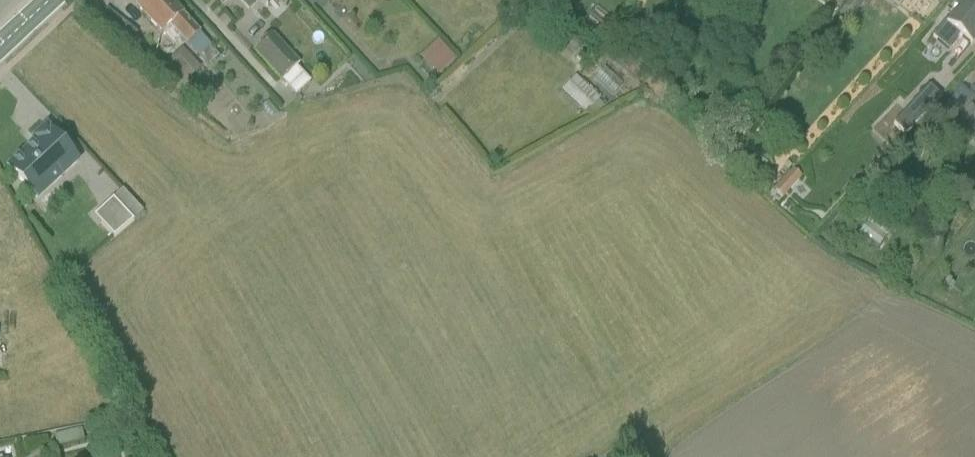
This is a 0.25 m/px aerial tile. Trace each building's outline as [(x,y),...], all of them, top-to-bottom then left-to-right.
[(196,32),(167,0),(157,0),(141,15),(173,52),(196,32)] [(272,0),(216,0),(241,28),(272,0)] [(893,11),(902,0),(878,0),(893,11)] [(937,23),(950,36),(964,20),(974,30),(974,0),(958,0),(937,23)] [(238,59),(282,100),(298,84),(254,42),(238,59)] [(426,45),(405,61),(419,79),(440,64),(426,45)] [(569,47),(556,58),(563,67),(576,55),(569,47)] [(575,81),(590,68),(584,61),(569,74),(575,81)] [(589,73),(576,85),(593,103),(606,90),(589,73)] [(545,103),(573,115),(582,95),(553,83),(545,103)] [(948,93),(927,110),(939,124),(960,107),(948,93)] [(8,174),(42,210),(87,166),(52,131),(8,174)] [(98,244),(121,228),(103,202),(80,218),(98,244)] [(844,237),(862,252),(877,233),(858,218),(844,237)]
